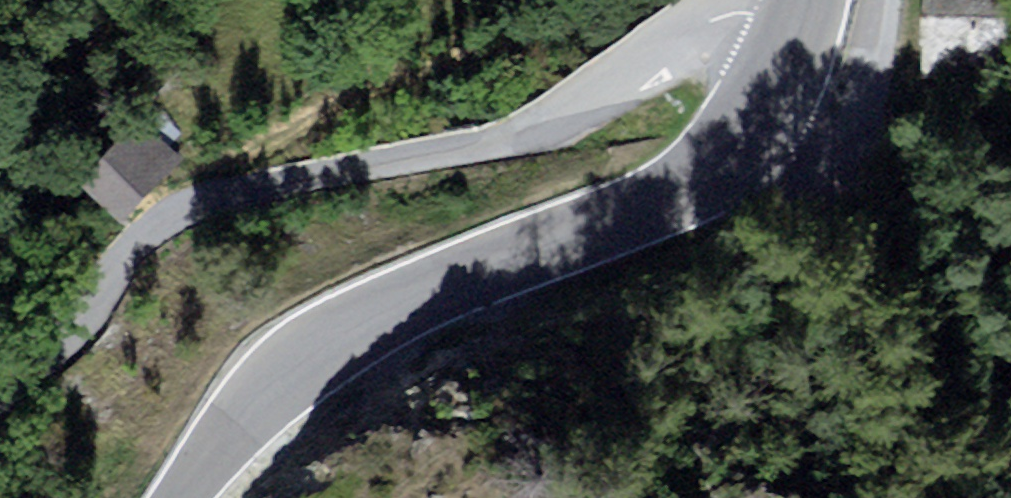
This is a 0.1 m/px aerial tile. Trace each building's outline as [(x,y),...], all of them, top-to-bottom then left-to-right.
[(1000,6),(931,6),(932,88),(1000,88),(1000,6)] [(141,132),(74,199),(114,238),(181,171),(141,132)]
